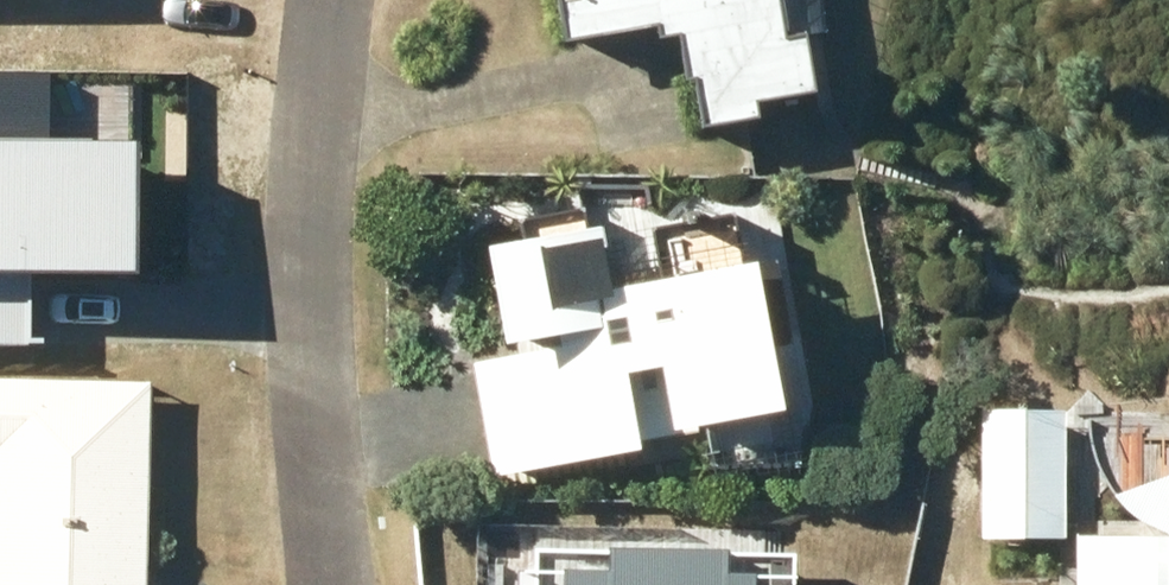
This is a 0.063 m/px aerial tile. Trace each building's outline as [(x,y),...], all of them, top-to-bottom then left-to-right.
[(563,28),(656,12),(662,44),(682,40),(689,82),(697,81),(706,134),(759,125),(755,106),(821,95),(812,38),(785,43),(778,0),(558,0),(563,28)] [(0,330),(14,330),(15,260),(107,211),(56,116),(0,146),(0,341),(0,330)] [(508,358),(472,363),(489,479),(641,457),(638,438),(673,433),(674,438),(785,422),(763,273),(612,295),(603,238),(493,254),(508,358)] [(66,450),(66,382),(0,381),(0,449),(66,450)] [(980,409),(978,540),(1062,541),(1063,410),(980,409)] [(1168,539),(1079,539),(1079,584),(1168,584),(1168,410),(1085,410),(1087,430),(1091,449),(1098,468),(1108,486),(1120,502),(1134,516),(1150,528),(1168,539)] [(147,490),(0,486),(0,584),(144,584),(147,490)] [(731,555),(609,551),(608,584),(731,584),(731,555)]
